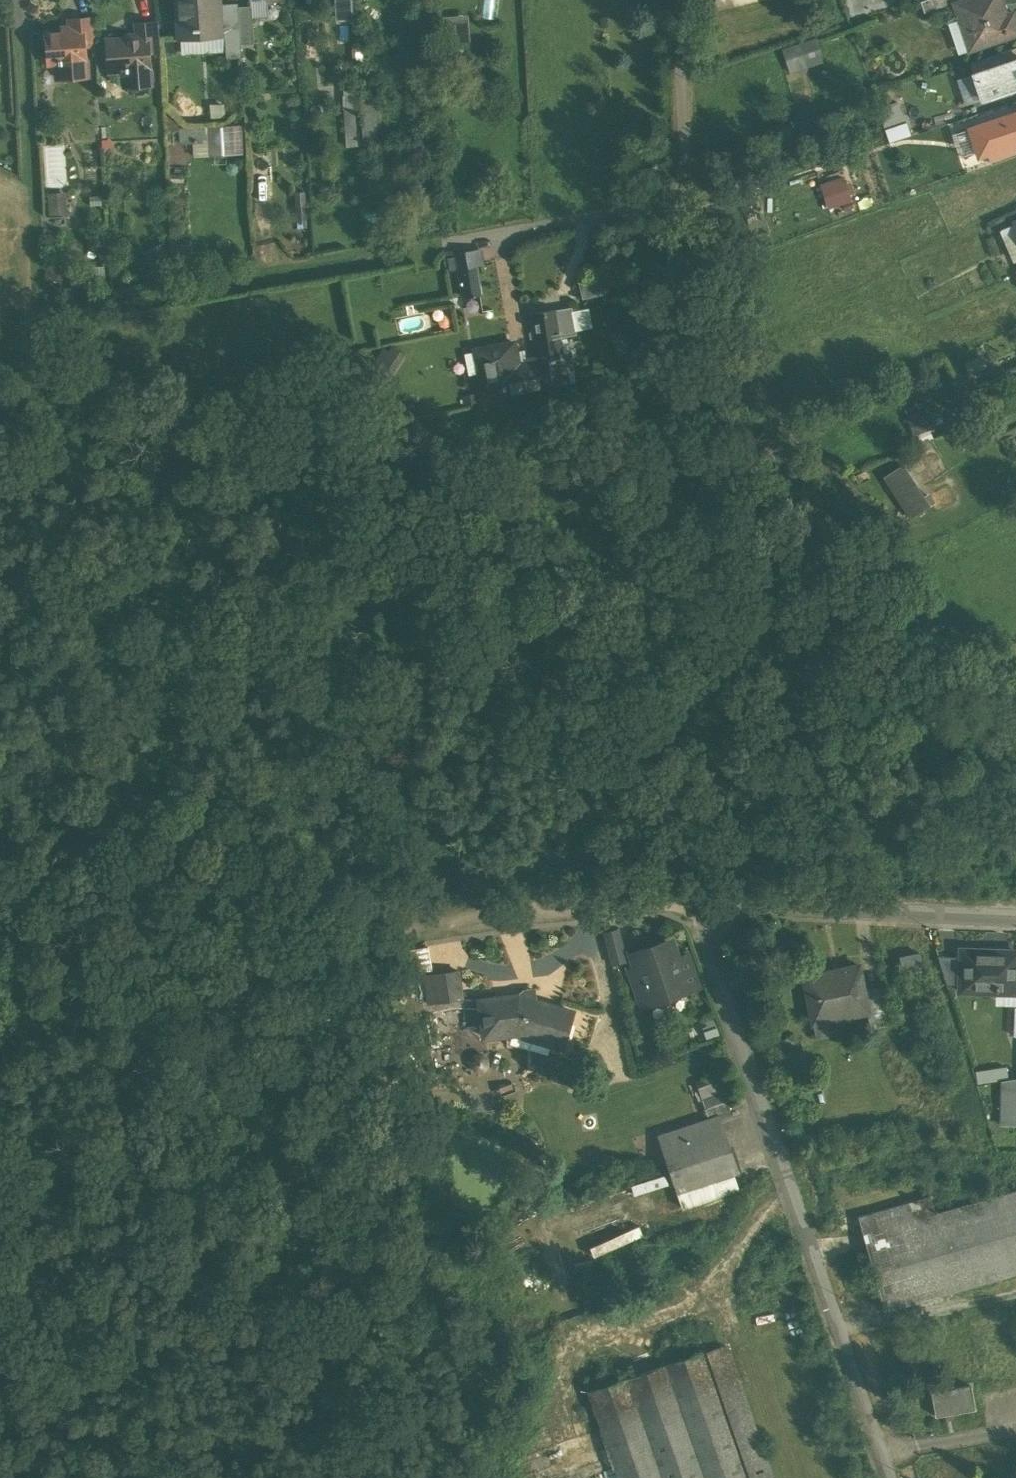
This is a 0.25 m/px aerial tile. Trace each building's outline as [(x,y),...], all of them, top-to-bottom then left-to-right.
[(180,38),(182,38),(181,30),(218,28),(219,27),(218,7),(218,0),(178,0),(180,38)] [(339,8),(353,8),(352,0),(338,0),(339,8)] [(961,0),(923,0),(922,0),(926,12),(953,3),(961,0)] [(953,3),(969,50),(1015,34),(1015,20),(1013,11),(1001,16),(996,2),(1001,0),(961,0),(953,3)] [(238,6),(218,7),(219,27),(218,28),(218,36),(225,35),(240,34),(238,6)] [(252,6),(238,6),(241,44),(254,43),(252,6)] [(455,39),(468,39),(467,16),(454,16),(455,39)] [(93,17),(70,19),(71,28),(77,27),(79,44),(83,44),(84,45),(95,44),(93,17)] [(158,21),(137,23),(138,36),(146,35),(147,51),(148,51),(148,52),(160,51),(158,21)] [(71,32),(47,34),(49,62),(59,61),(60,76),(86,74),(84,45),(83,44),(79,44),(77,27),(71,28),(71,32)] [(240,34),(225,35),(226,58),(241,57),(240,34)] [(138,38),(107,41),(110,70),(125,69),(127,85),(151,84),(148,52),(148,51),(147,51),(146,35),(138,36),(138,38)] [(781,48),(790,72),(825,59),(816,35),(781,48)] [(1004,65),(1015,61),(1015,48),(1000,53),(1004,65)] [(975,75),(983,99),(1015,88),(1015,61),(1004,65),(975,75)] [(354,85),(342,85),(344,141),(356,141),(354,85)] [(891,140),(912,132),(899,98),(878,106),(891,140)] [(966,126),(977,158),(987,155),(990,163),(1015,154),(1015,109),(966,126)] [(48,191),(49,214),(67,213),(66,190),(48,191)] [(477,252),(458,255),(460,268),(475,266),(479,265),(477,252)] [(475,266),(460,268),(463,297),(480,295),(475,266)] [(603,277),(580,282),(583,297),(606,292),(603,277)] [(572,307),(556,310),(561,338),(566,337),(577,335),(572,307)] [(556,310),(530,314),(537,357),(547,355),(548,359),(548,360),(564,357),(561,338),(556,310)] [(566,337),(561,338),(564,357),(570,357),(566,337)] [(514,342),(475,350),(484,399),(552,386),(548,360),(548,359),(518,365),(514,342)] [(564,357),(548,360),(552,386),(569,382),(567,370),(572,370),(570,357),(564,357)] [(924,411),(908,418),(915,434),(931,427),(924,411)] [(904,465),(884,477),(911,517),(930,505),(904,465)] [(613,964),(628,960),(626,953),(619,928),(605,932),(613,964)] [(674,937),(626,953),(628,960),(630,966),(626,968),(640,1010),(703,989),(690,952),(680,955),(674,937)] [(428,946),(404,951),(406,962),(430,958),(428,946)] [(961,951),(961,958),(960,985),(960,992),(996,992),(1015,992),(1015,952),(961,951)] [(919,953),(900,957),(903,974),(922,970),(919,953)] [(430,958),(406,962),(409,974),(432,970),(430,958)] [(961,958),(939,958),(947,985),(960,985),(961,958)] [(858,965),(804,976),(812,1018),(840,1012),(842,1018),(866,1013),(868,1012),(864,990),(858,965)] [(458,970),(432,974),(436,998),(436,1002),(462,998),(458,970)] [(432,974),(424,975),(428,999),(436,998),(432,974)] [(881,987),(864,990),(868,1012),(866,1013),(868,1024),(888,1020),(881,987)] [(996,992),(995,1005),(1014,1005),(1013,1037),(1015,1037),(1015,992),(996,992)] [(570,1011),(525,997),(524,995),(480,1000),(483,1032),(515,1028),(561,1041),(570,1011)] [(840,1012),(812,1018),(817,1038),(845,1031),(842,1018),(840,1012)] [(978,1082),(1007,1077),(1005,1064),(975,1069),(978,1082)] [(717,1074),(697,1081),(709,1115),(714,1113),(709,1098),(724,1093),(717,1074)] [(1002,1081),(1001,1124),(1015,1125),(1015,1079),(1002,1081)] [(724,1093),(709,1098),(714,1113),(729,1108),(724,1093)] [(716,1116),(659,1135),(678,1192),(733,1174),(735,1173),(716,1116)] [(733,1174),(678,1192),(684,1209),(739,1191),(733,1174)] [(863,1234),(884,1310),(1015,1273),(1015,1190),(935,1213),(920,1217),(863,1234)] [(930,1196),(922,1198),(925,1210),(919,1212),(920,1217),(935,1213),(930,1196)] [(922,1198),(858,1216),(863,1234),(920,1217),(919,1212),(925,1210),(922,1198)] [(589,1391),(601,1428),(616,1468),(619,1477),(776,1477),(730,1344),(589,1391)] [(971,1385),(931,1392),(935,1416),(975,1409),(971,1385)] [(553,1446),(553,1447),(513,1461),(519,1477),(546,1477),(565,1471),(567,1477),(588,1477),(616,1468),(601,1428),(553,1446)]
